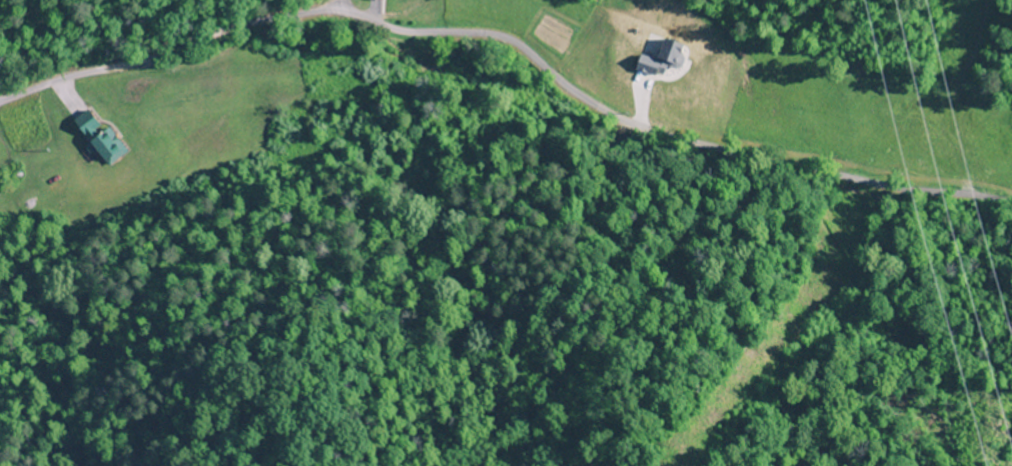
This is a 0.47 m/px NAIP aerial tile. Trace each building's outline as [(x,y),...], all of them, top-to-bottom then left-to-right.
[(103,168),(124,153),(91,107),(70,122),(103,168)]
